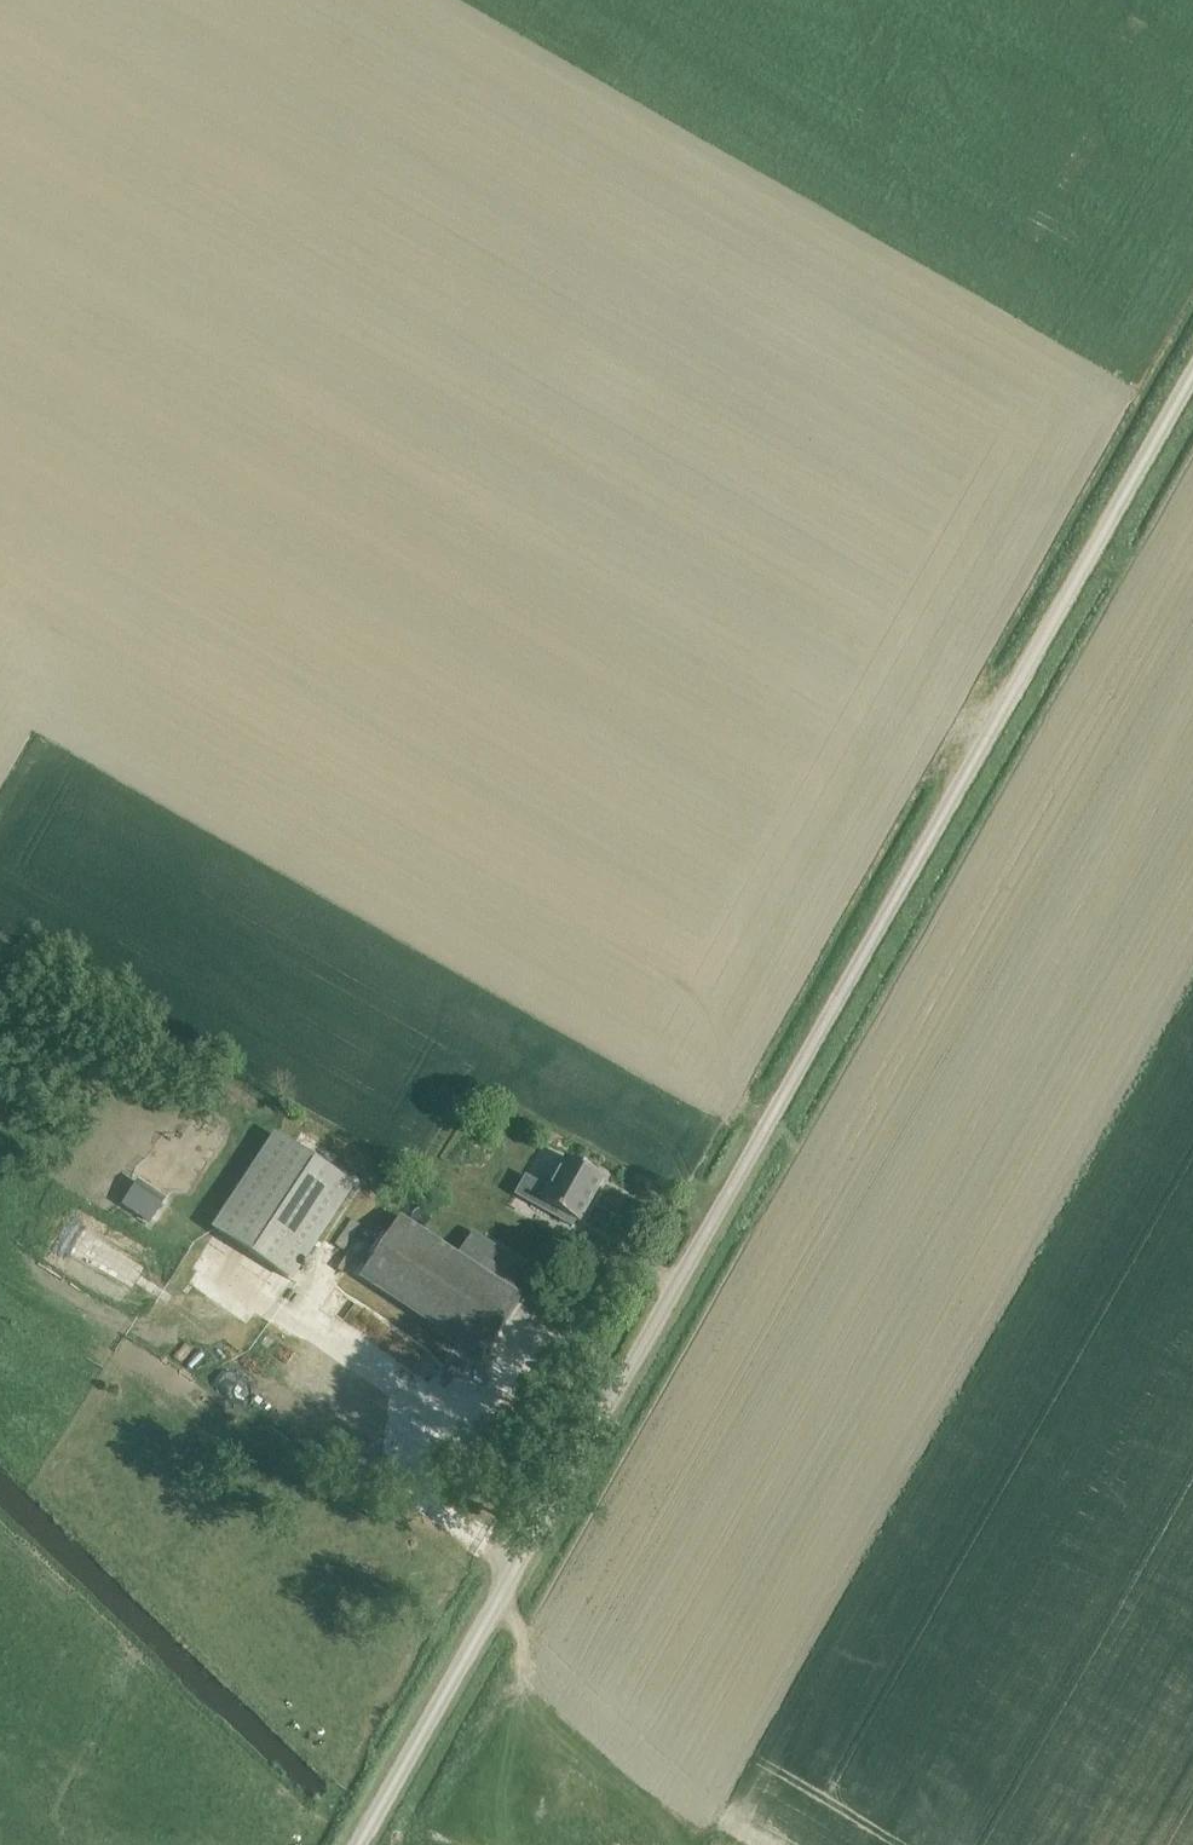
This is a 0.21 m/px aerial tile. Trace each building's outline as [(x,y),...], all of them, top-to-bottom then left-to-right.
[(278,1137),(216,1232),(288,1280),(351,1185),(278,1137)] [(604,1179),(566,1158),(548,1190),(542,1187),(532,1205),(556,1218),(559,1212),(579,1223),(604,1179)] [(150,1224),(166,1200),(138,1181),(122,1205),(150,1224)] [(493,1244),(477,1268),(401,1217),(359,1279),(481,1360),(538,1274),(493,1244)] [(647,1844),(660,1844),(663,1843),(654,1829),(641,1837),(647,1844)]
